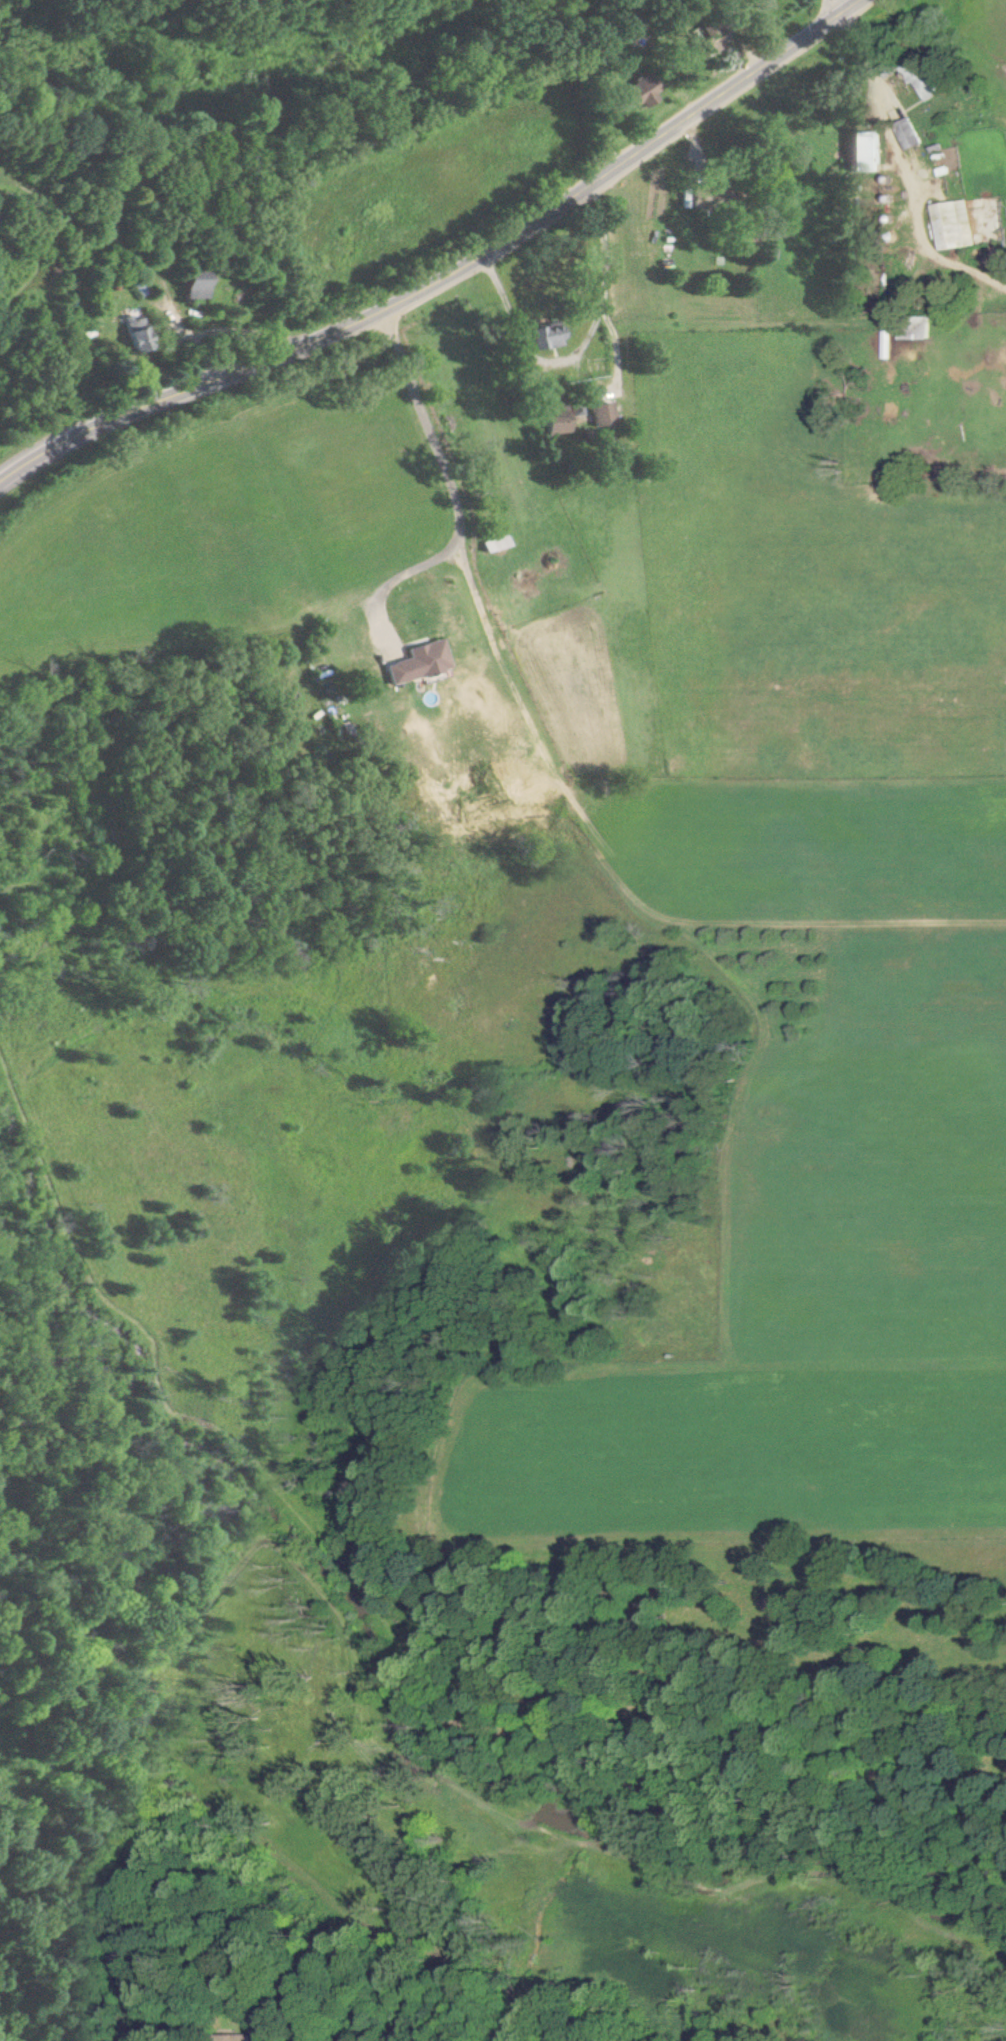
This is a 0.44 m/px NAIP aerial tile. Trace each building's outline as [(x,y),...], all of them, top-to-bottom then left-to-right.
[(905,73),(915,78),(921,67),(911,62),(905,73)] [(652,76),(627,87),(636,109),(661,99),(652,76)] [(921,143),(909,117),(893,125),(905,151),(921,143)] [(852,172),(880,171),(879,132),(851,133),(852,172)] [(931,205),(939,251),(976,245),(968,199),(931,205)] [(131,354),(149,349),(139,315),(121,320),(131,354)] [(532,349),(561,348),(561,325),(531,326),(532,349)] [(591,406),(596,428),(616,424),(612,402),(591,406)] [(546,435),(569,433),(568,405),(545,406),(546,435)] [(388,684),(449,671),(443,640),(406,648),(408,660),(385,665),(388,684)]
